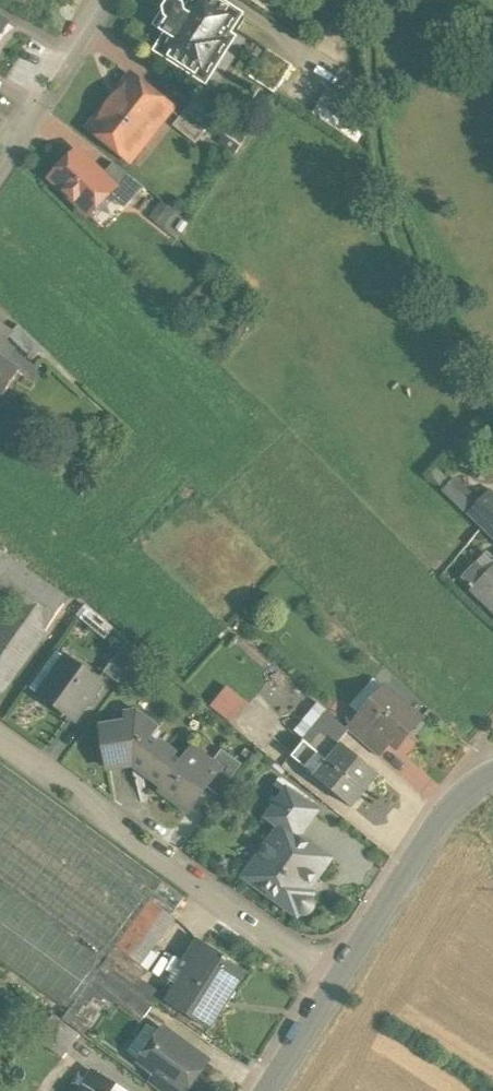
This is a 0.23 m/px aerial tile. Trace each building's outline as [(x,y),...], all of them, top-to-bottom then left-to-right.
[(187,14),(183,11),(181,4),(175,0),(168,2),(164,8),(165,15),(172,20),(166,28),(156,20),(154,24),(167,32),(156,49),(201,77),(203,74),(215,55),(219,58),(221,54),(212,49),(227,25),(235,30),(236,29),(244,17),(218,0),(196,0),(187,14)] [(235,30),(227,25),(212,49),(221,54),(219,58),(215,55),(203,74),(217,83),(229,63),(249,76),(266,48),(236,29),(235,30)] [(291,64),(266,48),(249,76),(268,88),(270,84),(274,84),(278,86),(291,64)] [(130,75),(89,126),(129,158),(169,106),(130,75)] [(193,98),(172,124),(194,142),(215,115),(193,98)] [(77,150),(51,177),(88,213),(109,191),(114,186),(101,173),(77,150)] [(143,186),(112,161),(101,173),(114,186),(109,191),(124,206),(143,186)] [(2,394),(18,369),(0,357),(0,393),(2,394)] [(490,491),(468,514),(492,539),(492,494),(490,491)] [(0,553),(0,600),(11,608),(0,623),(0,689),(63,603),(14,563),(0,553)] [(484,573),(475,564),(462,578),(492,608),(492,564),(484,573)] [(104,634),(112,621),(83,602),(75,615),(104,634)] [(126,639),(102,670),(117,681),(141,650),(126,639)] [(99,682),(64,656),(38,692),(74,718),(99,682)] [(231,719),(246,695),(222,681),(208,705),(231,719)] [(384,687),(360,714),(390,740),(389,740),(395,746),(420,718),(384,687)] [(347,729),(326,710),(315,722),(338,741),(347,729)] [(390,740),(360,714),(347,729),(376,755),(389,740),(390,740)] [(338,741),(315,722),(302,738),(328,760),(315,776),(350,806),(377,773),(338,741)] [(181,760),(134,725),(101,731),(106,767),(132,763),(162,786),(163,786),(182,760),(181,760)] [(328,760),(302,738),(289,755),(315,776),(328,760)] [(241,762),(220,748),(206,767),(214,773),(205,785),(205,786),(217,794),(241,762)] [(182,760),(163,786),(162,786),(160,789),(184,807),(200,786),(205,786),(205,785),(214,773),(206,767),(186,753),(181,760),(182,760)] [(0,762),(0,790),(148,898),(150,900),(169,914),(183,895),(0,762)] [(0,790),(0,877),(106,955),(114,945),(148,898),(0,790)] [(314,810),(286,790),(267,816),(280,825),(281,824),(296,835),(314,810)] [(296,835),(281,824),(280,825),(244,876),(296,914),(298,911),(302,912),(305,911),(308,909),(310,906),(311,903),(311,899),(309,896),(311,893),(306,889),(328,858),(296,835)] [(0,885),(0,959),(67,1008),(103,960),(0,885)] [(150,900),(116,946),(139,964),(174,917),(169,914),(150,900)] [(231,933),(221,926),(218,931),(228,938),(231,933)] [(201,942),(195,938),(178,965),(184,969),(166,999),(165,1001),(171,1005),(207,1028),(244,971),(227,960),(228,958),(202,942),(201,942)] [(116,946),(114,945),(106,955),(103,960),(67,1008),(60,1018),(82,1033),(98,1011),(108,1018),(118,1006),(139,1021),(155,999),(168,1009),(171,1005),(165,1001),(166,999),(137,980),(146,968),(139,964),(116,946)] [(78,1034),(52,1014),(35,1038),(62,1057),(78,1034)] [(145,1023),(126,1050),(140,1061),(150,1046),(159,1033),(145,1023)] [(168,1033),(159,1045),(150,1046),(140,1061),(154,1071),(182,1090),(184,1090),(188,1085),(187,1079),(185,1078),(190,1072),(196,1070),(204,1059),(168,1033)] [(154,1071),(146,1082),(159,1090),(182,1090),(154,1071)] [(95,1073),(84,1090),(80,1088),(78,1090),(124,1090),(95,1073)]
